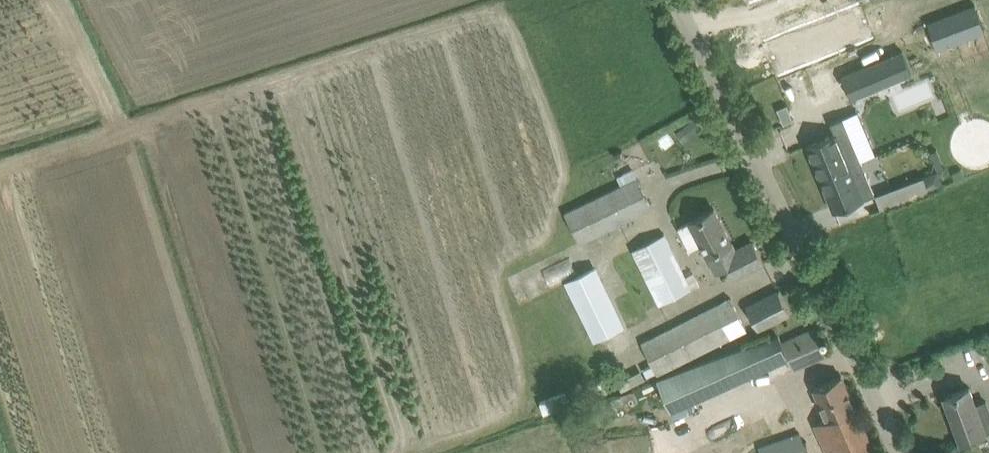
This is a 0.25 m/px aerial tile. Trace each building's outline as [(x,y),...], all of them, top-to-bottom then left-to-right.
[(910,56),(957,38),(949,16),(902,34),(910,56)] [(902,51),(843,75),(852,98),(911,73),(902,51)] [(771,63),(748,75),(768,115),(791,103),(771,63)] [(847,128),(807,145),(834,209),(864,198),(852,168),(862,164),(847,128)] [(940,168),(945,180),(961,175),(957,162),(940,168)] [(880,203),(926,191),(923,176),(876,187),(880,203)] [(583,242),(634,216),(652,207),(637,177),(567,211),(583,242)] [(708,253),(731,241),(714,208),(678,227),(679,227),(687,241),(698,235),(708,253)] [(641,313),(673,297),(691,288),(664,233),(614,257),(641,313)] [(731,241),(708,253),(717,271),(729,265),(734,275),(764,260),(753,241),(736,250),(731,241)] [(565,280),(594,340),(625,325),(596,265),(565,280)] [(757,328),(772,320),(790,311),(779,290),(746,307),(757,328)] [(659,371),(728,337),(746,328),(731,297),(644,340),(659,371)] [(763,341),(771,359),(786,352),(793,368),(826,353),(814,326),(781,341),(778,334),(763,341)] [(771,359),(763,341),(762,340),(657,378),(671,409),(773,363),(771,359)] [(841,374),(814,386),(828,417),(819,421),(817,429),(828,452),(856,452),(865,449),(867,452),(877,452),(841,374)] [(961,440),(988,430),(988,420),(976,384),(944,395),(961,440)] [(807,443),(804,444),(800,432),(786,436),(791,448),(777,452),(810,452),(807,443)]
